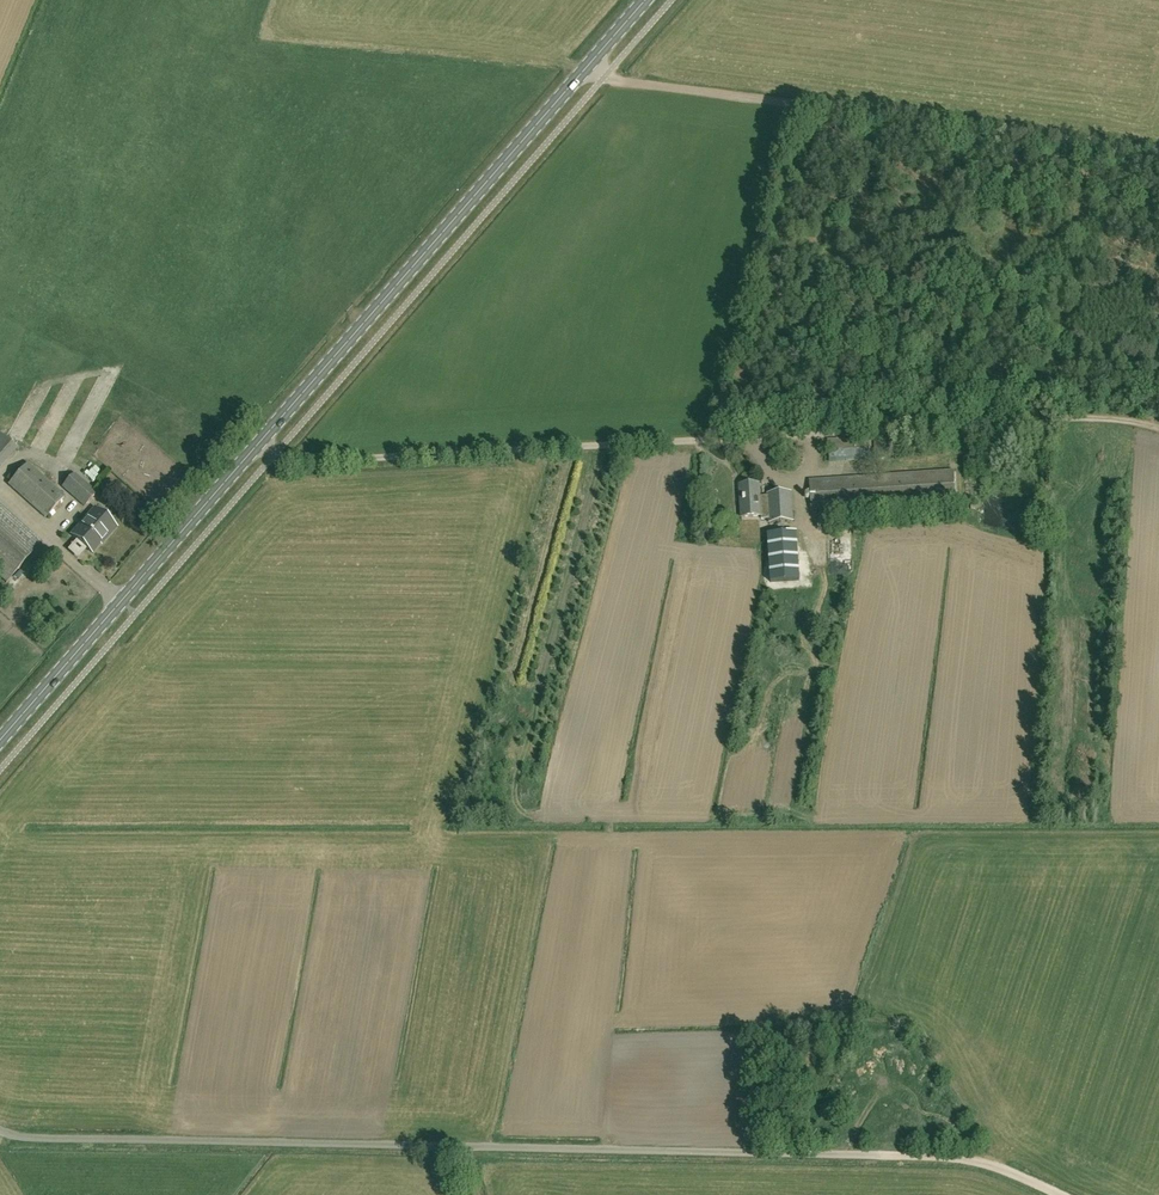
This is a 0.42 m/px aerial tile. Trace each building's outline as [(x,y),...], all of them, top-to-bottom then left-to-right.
[(17,449),(1,434),(0,434),(0,468),(17,449)] [(45,517),(64,496),(27,463),(9,484),(45,517)] [(95,481),(99,469),(83,463),(79,474),(95,481)] [(955,500),(953,471),(809,481),(811,510),(955,500)] [(74,473),(62,486),(85,506),(97,493),(74,473)] [(758,484),(740,485),(741,518),(761,517),(761,520),(769,519),(769,523),(793,521),(791,492),(767,494),(767,496),(759,497),(758,484)] [(42,543),(0,505),(0,576),(6,582),(42,543)] [(117,526),(95,508),(72,534),(93,552),(101,543),(101,542),(106,536),(108,537),(117,526)] [(799,581),(796,533),(767,534),(770,582),(799,581)] [(839,558),(852,556),(850,545),(837,547),(839,558)]
